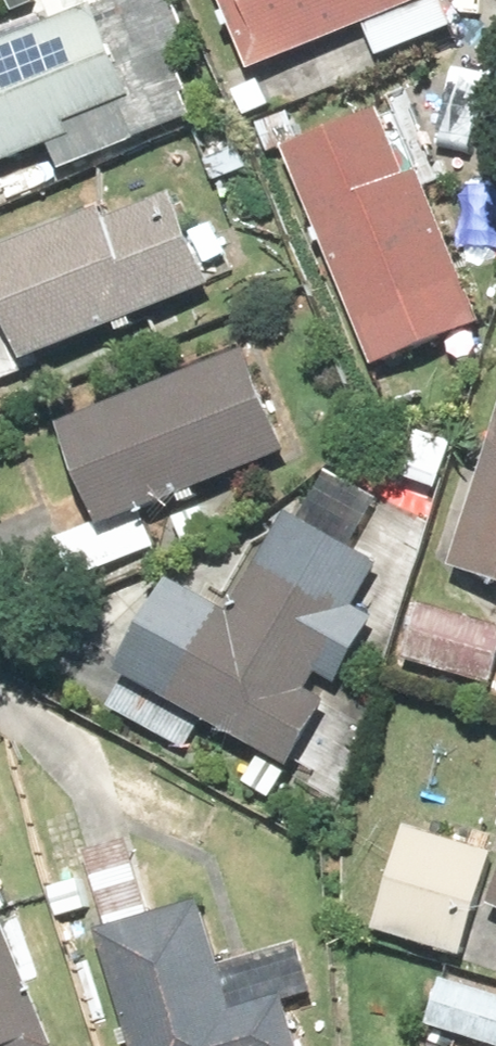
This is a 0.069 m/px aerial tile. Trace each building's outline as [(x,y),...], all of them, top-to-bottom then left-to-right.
[(0,26),(0,150),(140,96),(102,0),(69,0),(0,26)] [(256,52),(385,0),(235,0),(256,52)] [(489,80),(454,76),(443,157),(479,162),(489,80)] [(400,110),(294,153),(386,377),(492,334),(400,110)] [(32,370),(223,300),(183,194),(0,262),(0,284),(32,370)] [(75,425),(115,531),(305,460),(265,354),(75,425)] [(461,447),(420,434),(401,490),(443,504),(461,447)] [(495,570),(495,484),(472,563),(495,570)] [(177,571),(129,657),(296,751),(331,690),(314,680),(327,655),(346,666),(381,605),(366,597),(391,553),(292,497),(232,602),(177,571)] [(396,645),(495,664),(495,609),(406,592),(396,645)] [(457,940),(483,837),(398,815),(372,919),(457,940)] [(200,906),(156,919),(136,853),(82,869),(134,1045),(297,1045),(286,1006),(234,1021),(200,906)] [(64,1043),(0,887),(0,1045),(57,1045),(64,1043)] [(419,1011),(495,1031),(495,984),(431,968),(419,1011)]
